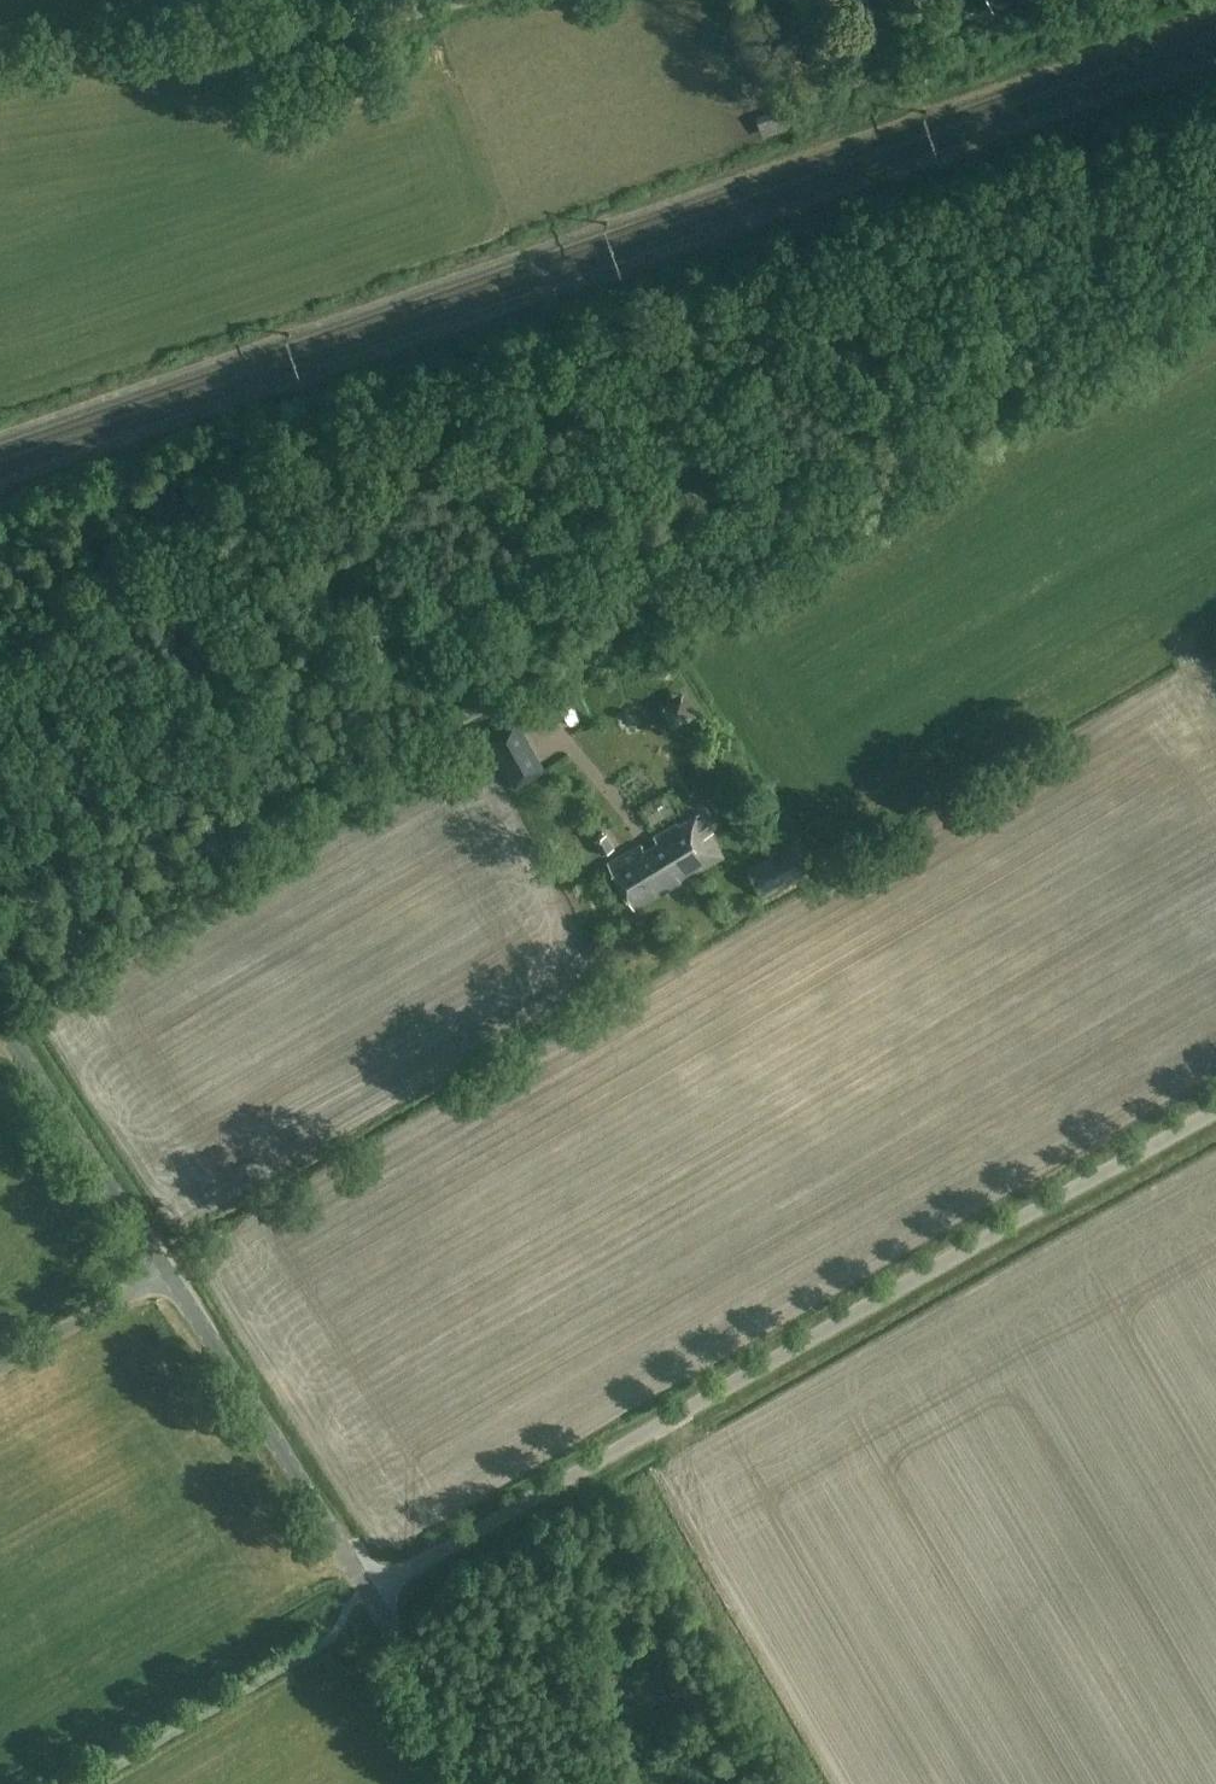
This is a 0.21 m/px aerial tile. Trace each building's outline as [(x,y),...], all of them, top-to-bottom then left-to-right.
[(486,735),(515,786),(542,771),(541,770),(545,768),(517,719),(513,721),(512,720),(486,735)] [(633,908),(722,856),(697,813),(677,824),(675,822),(652,836),(656,842),(643,850),(638,842),(628,847),(629,849),(606,862),(633,908)] [(763,895),(806,869),(790,843),(748,869),(763,895)]
